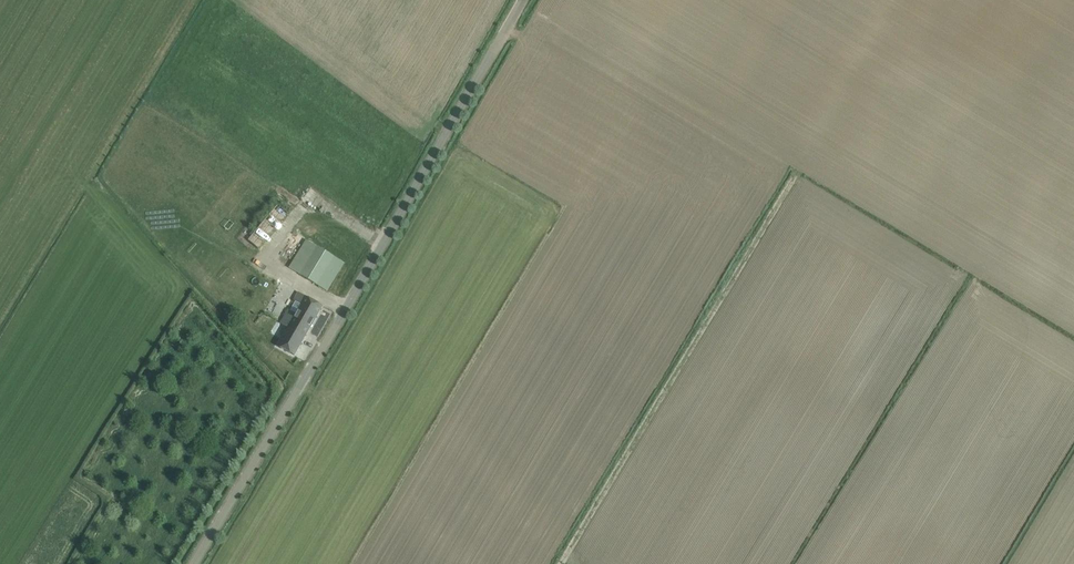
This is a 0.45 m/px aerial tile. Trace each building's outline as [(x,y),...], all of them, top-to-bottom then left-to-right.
[(243,236),(259,249),(289,214),(277,205),(255,231),(250,228),(243,236)] [(289,268),(327,291),(344,263),(307,240),(289,268)] [(288,328),(278,346),(294,356),(322,307),(298,293),(293,301),(295,302),(290,311),(288,310),(280,324),(288,328)]
